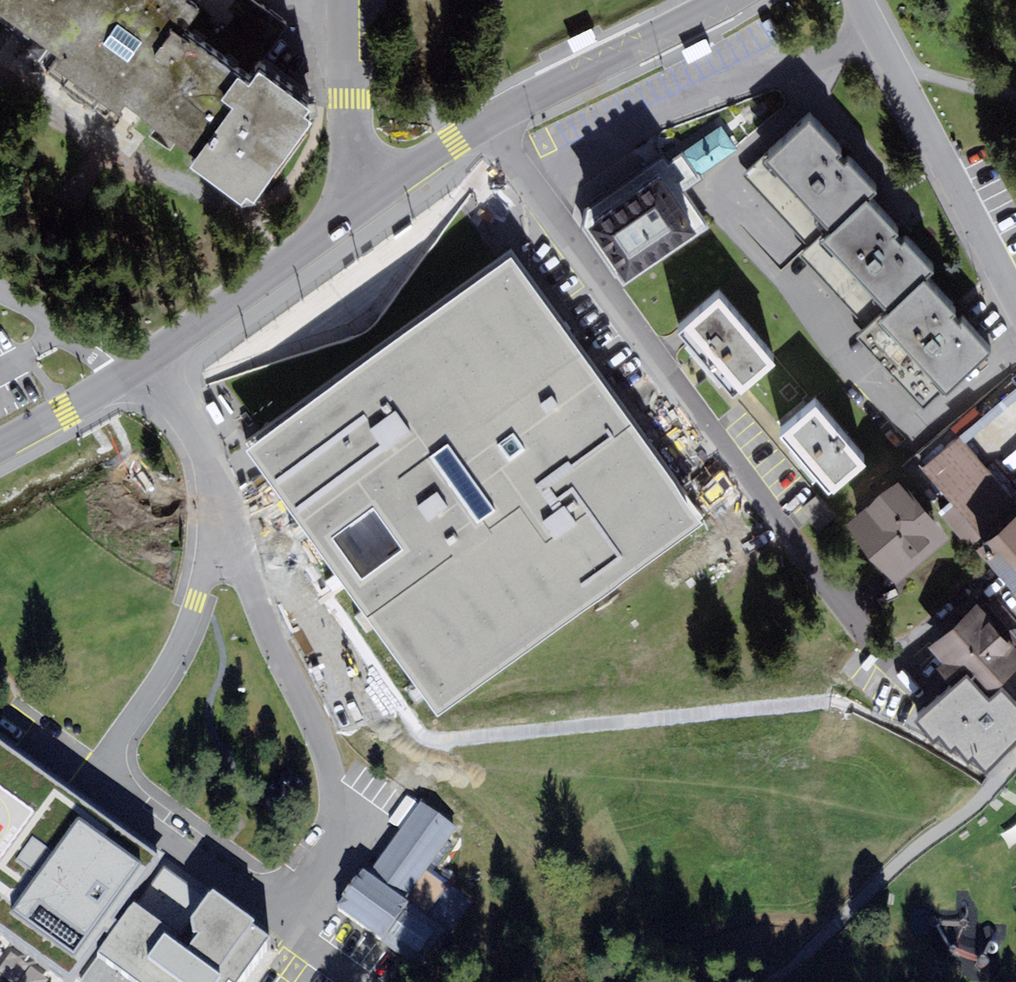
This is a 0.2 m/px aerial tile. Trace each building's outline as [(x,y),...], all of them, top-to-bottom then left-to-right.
[(42,60),(51,67),(46,73),(105,115),(118,97),(165,132),(186,147),(179,157),(228,193),(234,186),(241,191),(260,165),(276,177),(307,134),(291,122),(300,111),(292,105),(298,97),(249,62),(240,73),(175,26),(194,0),(0,0),(0,12),(51,49),(42,60)] [(808,117),(736,184),(802,254),(863,196),(874,186),(808,117)] [(722,126),(685,149),(699,172),(737,149),(722,126)] [(660,171),(582,221),(622,282),(699,233),(660,171)] [(802,254),(796,260),(865,333),(924,278),(933,269),(863,196),(802,254)] [(508,247),(238,443),(433,711),(703,516),(508,247)] [(990,348),(924,278),(865,333),(861,337),(927,407),(990,348)] [(719,291),(673,328),(727,395),(773,357),(719,291)] [(817,396),(776,430),(825,489),(866,455),(817,396)] [(916,478),(970,545),(1015,509),(1015,498),(961,436),(916,478)] [(894,579),(948,533),(894,479),(846,519),(894,579)] [(970,545),(1015,595),(1015,509),(970,545)] [(976,598),(928,642),(951,678),(915,713),(931,732),(936,728),(949,743),(953,739),(966,756),(971,752),(983,767),(1015,733),(1015,636),(976,598)] [(0,740),(0,931),(75,981),(164,856),(104,814),(29,761),(0,740)] [(399,819),(322,928),(395,972),(480,868),(399,819)] [(262,946),(246,935),(249,930),(208,901),(186,926),(183,936),(150,981),(235,981),(262,946)] [(136,981),(150,981),(183,936),(156,916),(118,969),(136,981)]
